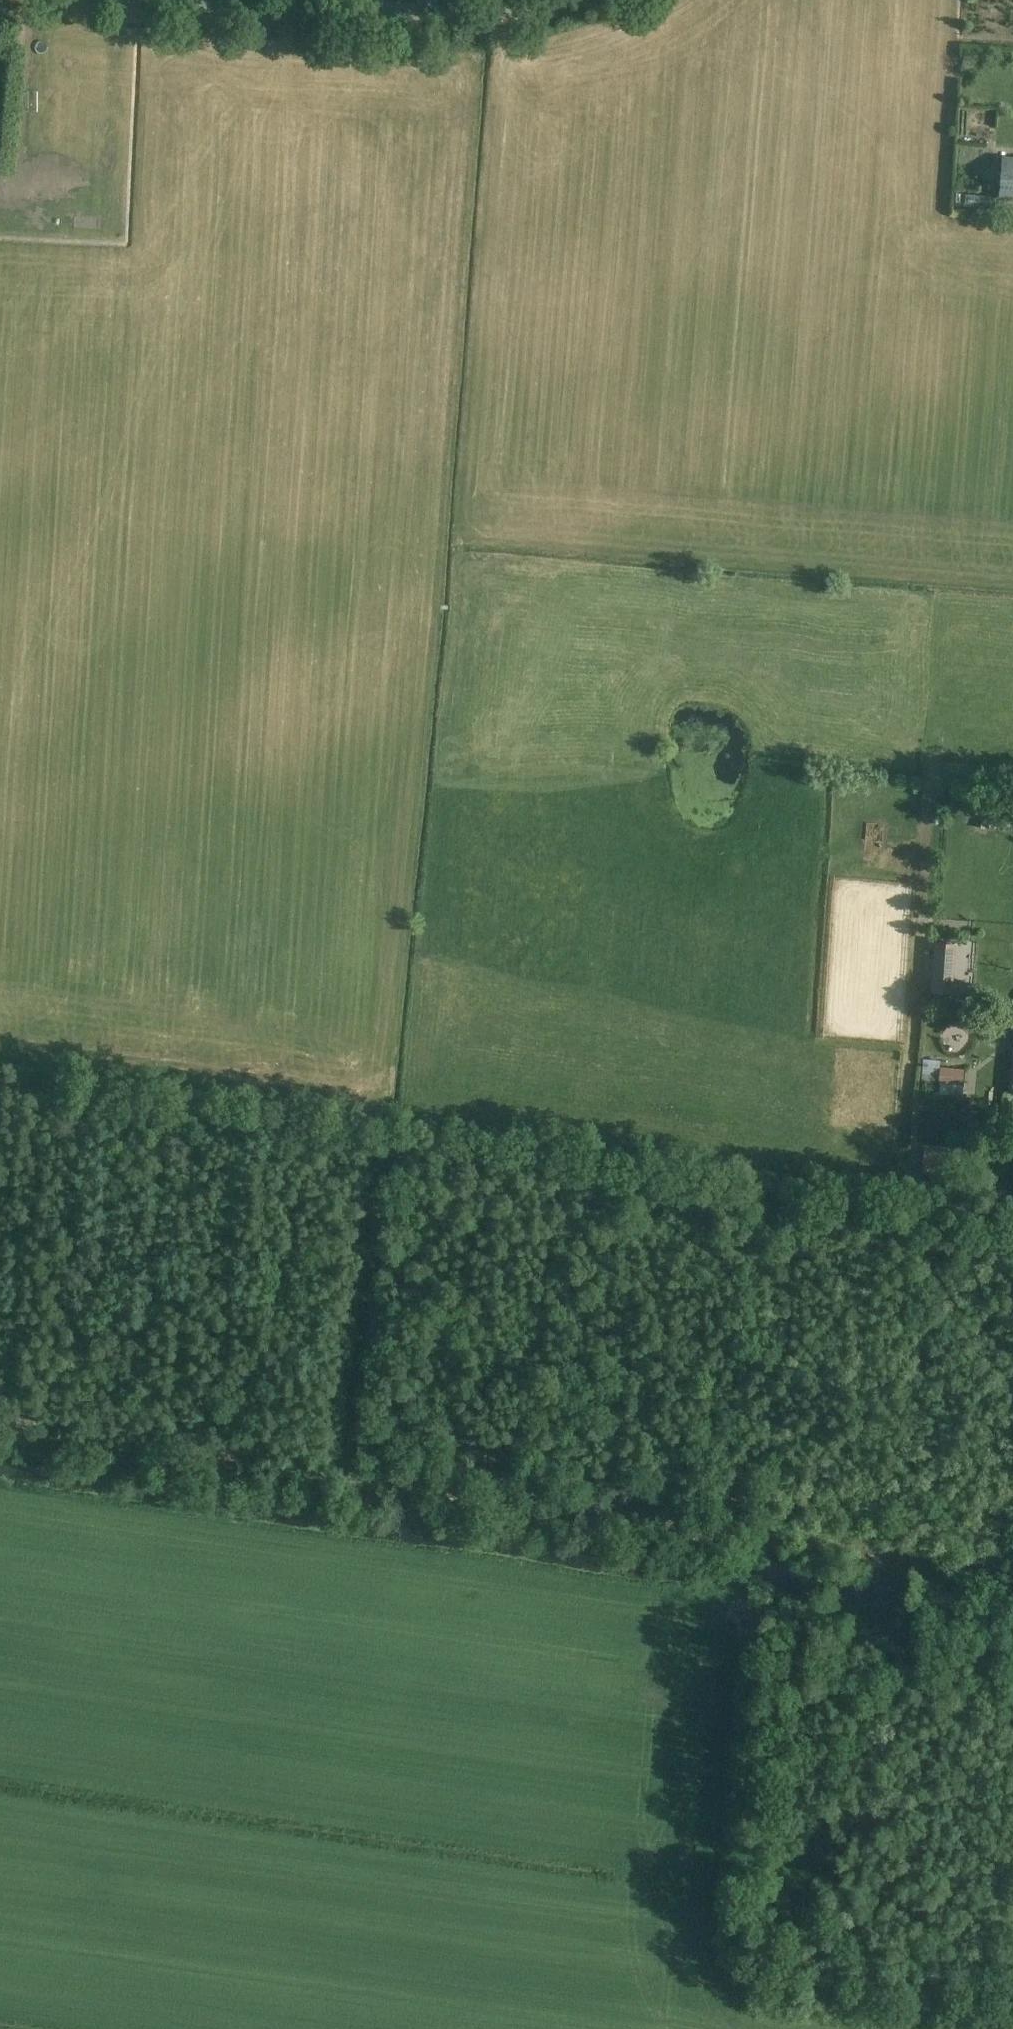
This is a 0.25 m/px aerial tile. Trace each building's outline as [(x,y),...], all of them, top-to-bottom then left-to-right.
[(1012,200),(1012,158),(1003,158),(999,199),(1012,200)] [(980,207),(981,195),(958,192),(957,204),(980,207)] [(945,980),(948,942),(934,942),(931,992),(951,994),(952,980),(945,980)] [(922,1081),(964,1085),(966,1063),(948,1062),(947,1067),(939,1066),(940,1060),(924,1059),(922,1081)] [(956,1151),(925,1149),(923,1175),(954,1178),(956,1151)]
